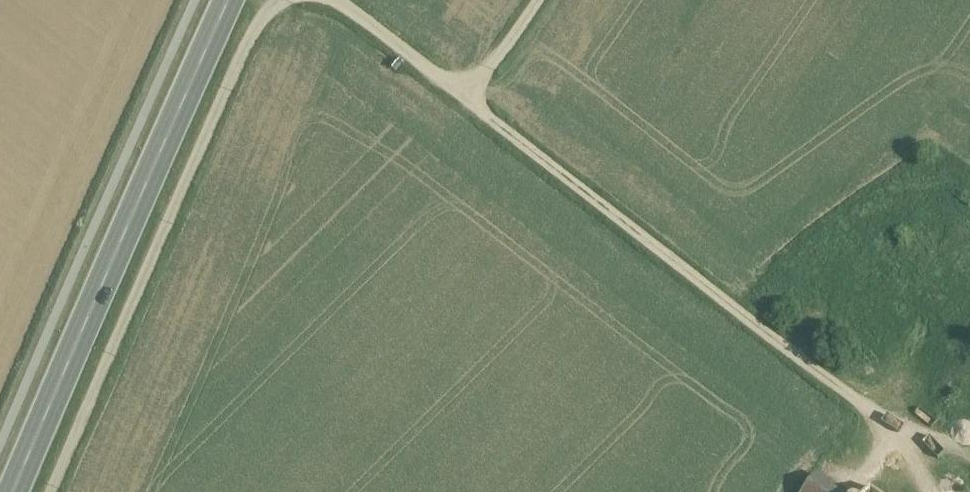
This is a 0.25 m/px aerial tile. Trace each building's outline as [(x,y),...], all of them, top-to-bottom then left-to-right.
[(818,473),(806,491),(847,491),(818,473)]
